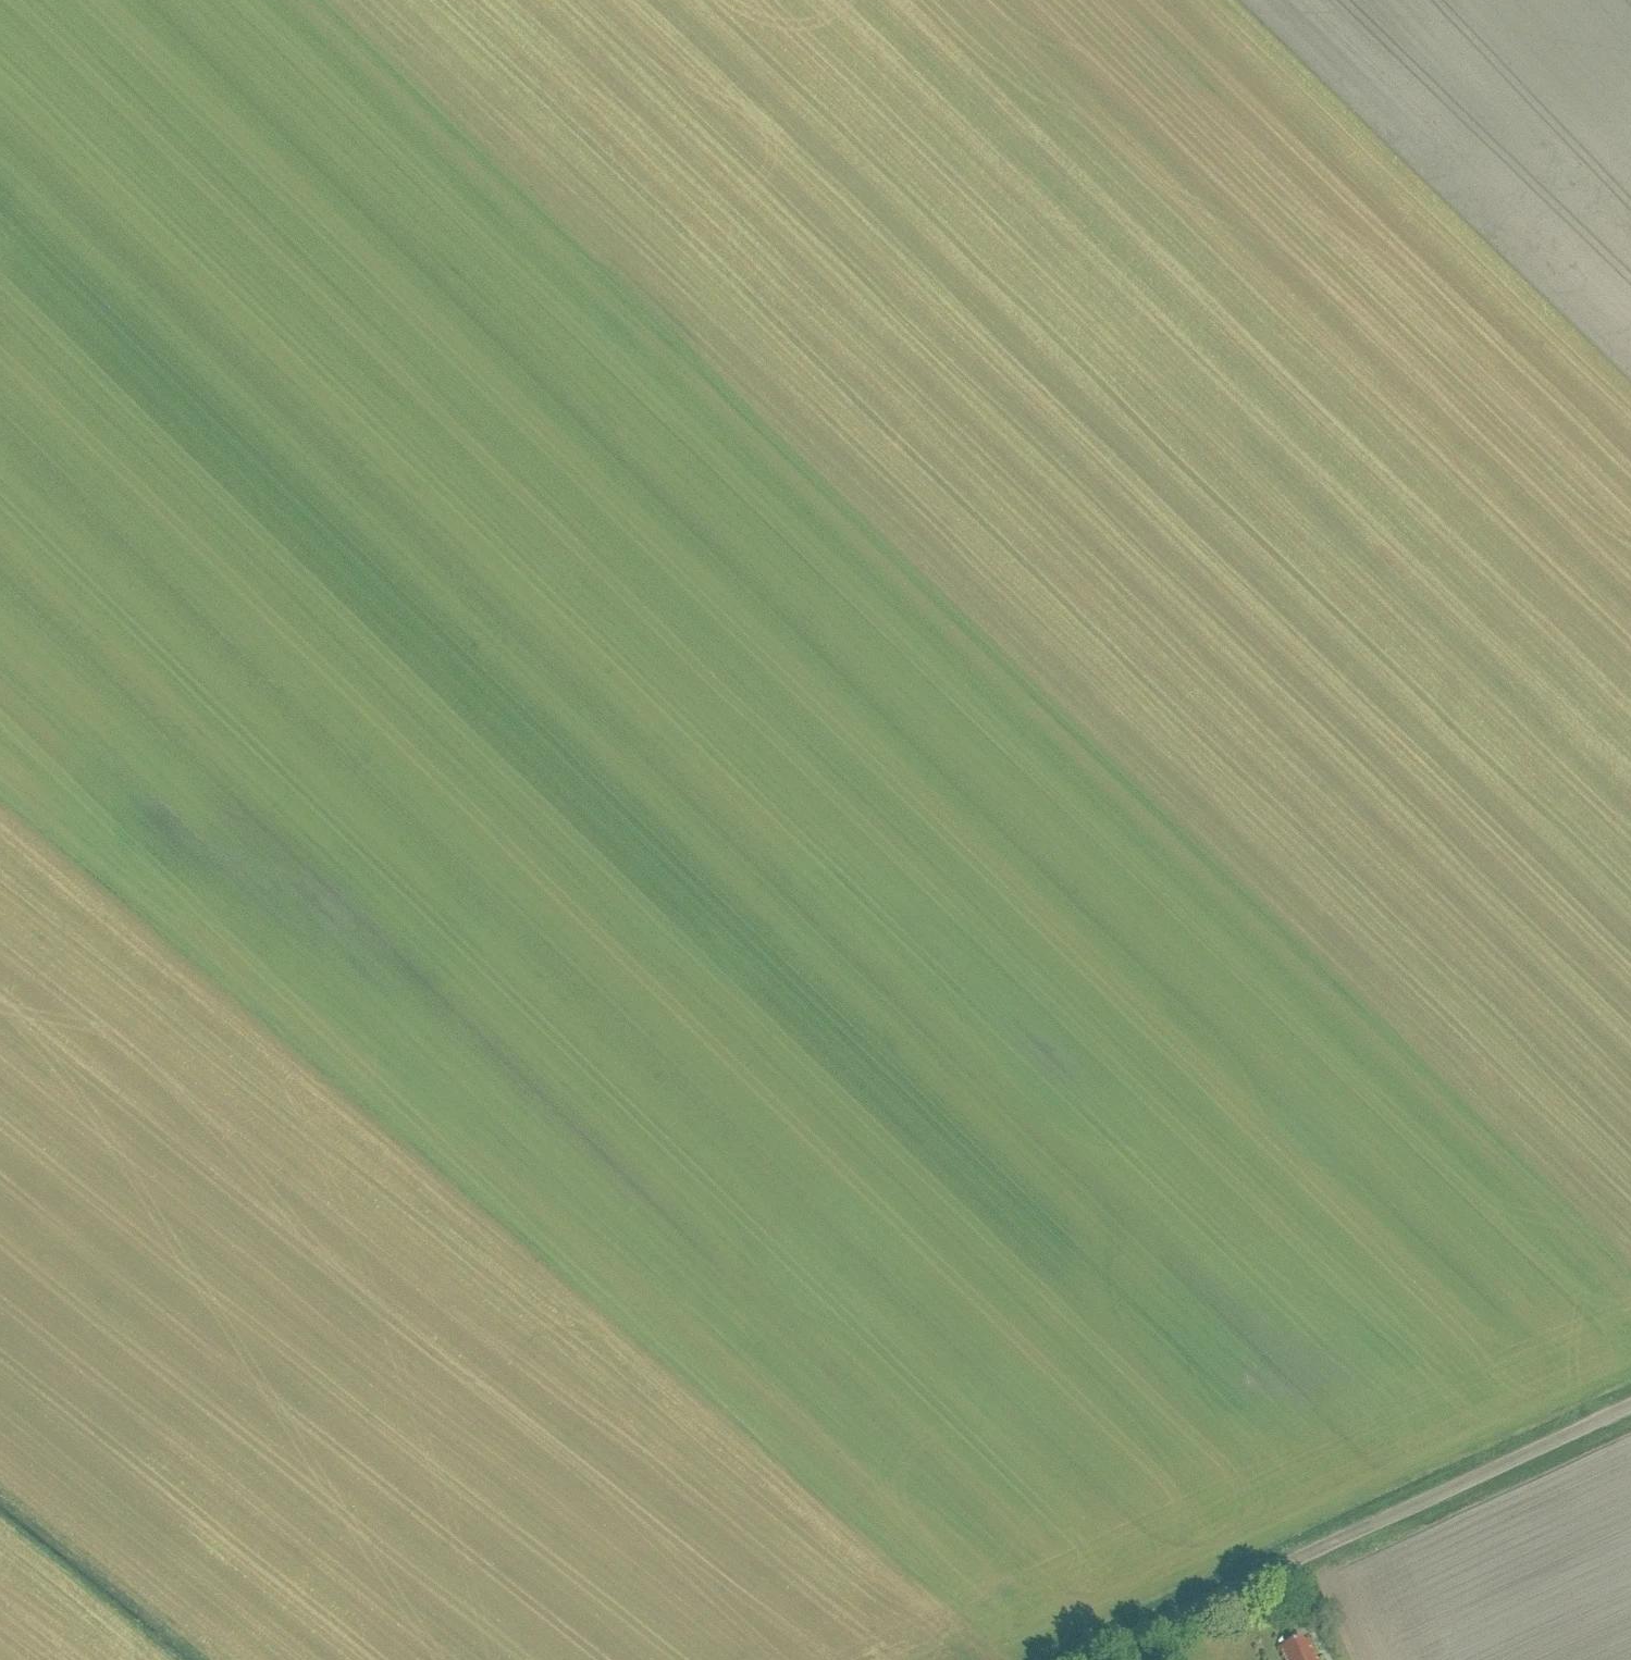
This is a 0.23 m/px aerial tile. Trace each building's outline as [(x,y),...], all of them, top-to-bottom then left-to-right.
[(1308,1639),(1302,1642),(1300,1638),(1278,1647),(1283,1659),(1317,1659),(1308,1639)]
